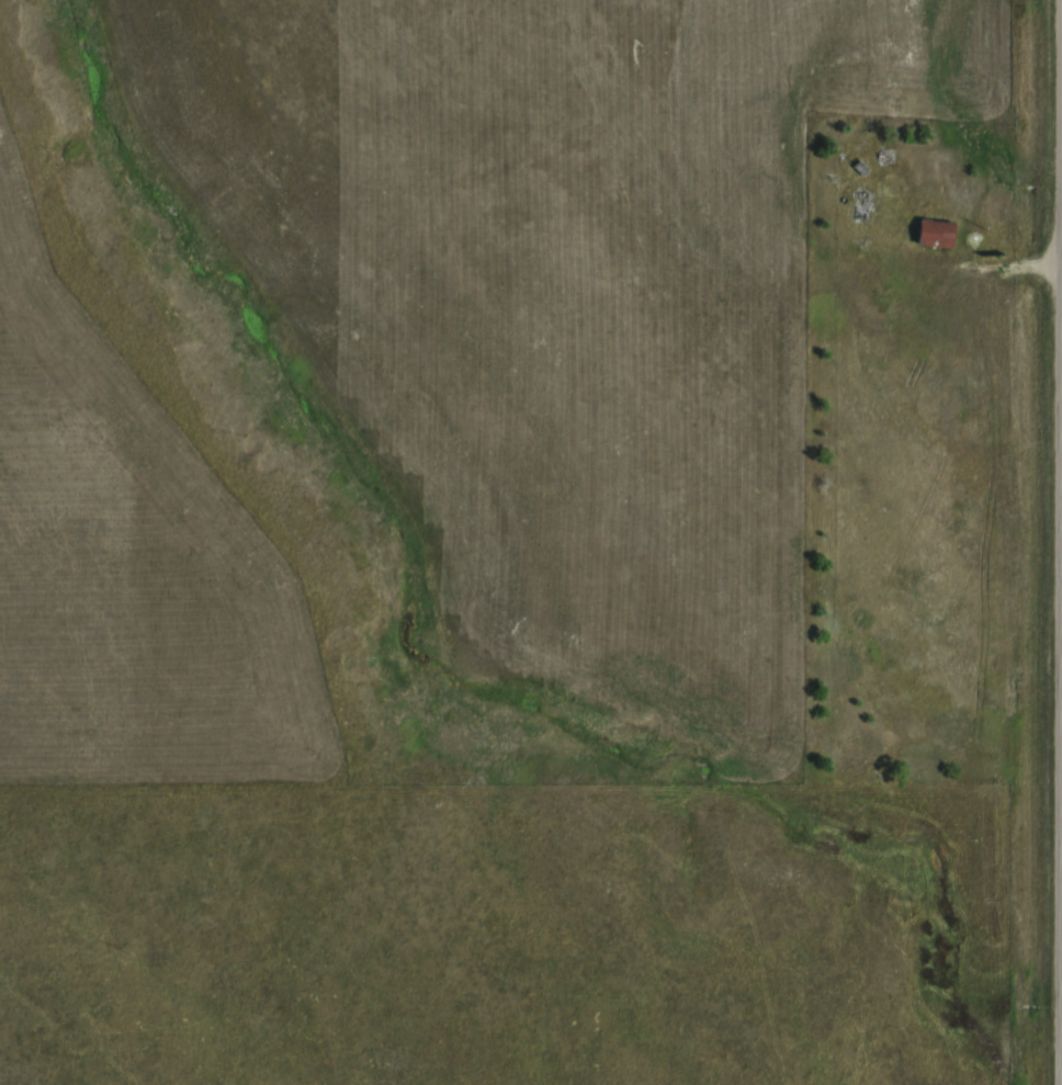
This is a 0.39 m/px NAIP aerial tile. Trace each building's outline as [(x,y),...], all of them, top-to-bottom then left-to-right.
[(951,224),(916,221),(913,247),(949,250),(951,224)]
